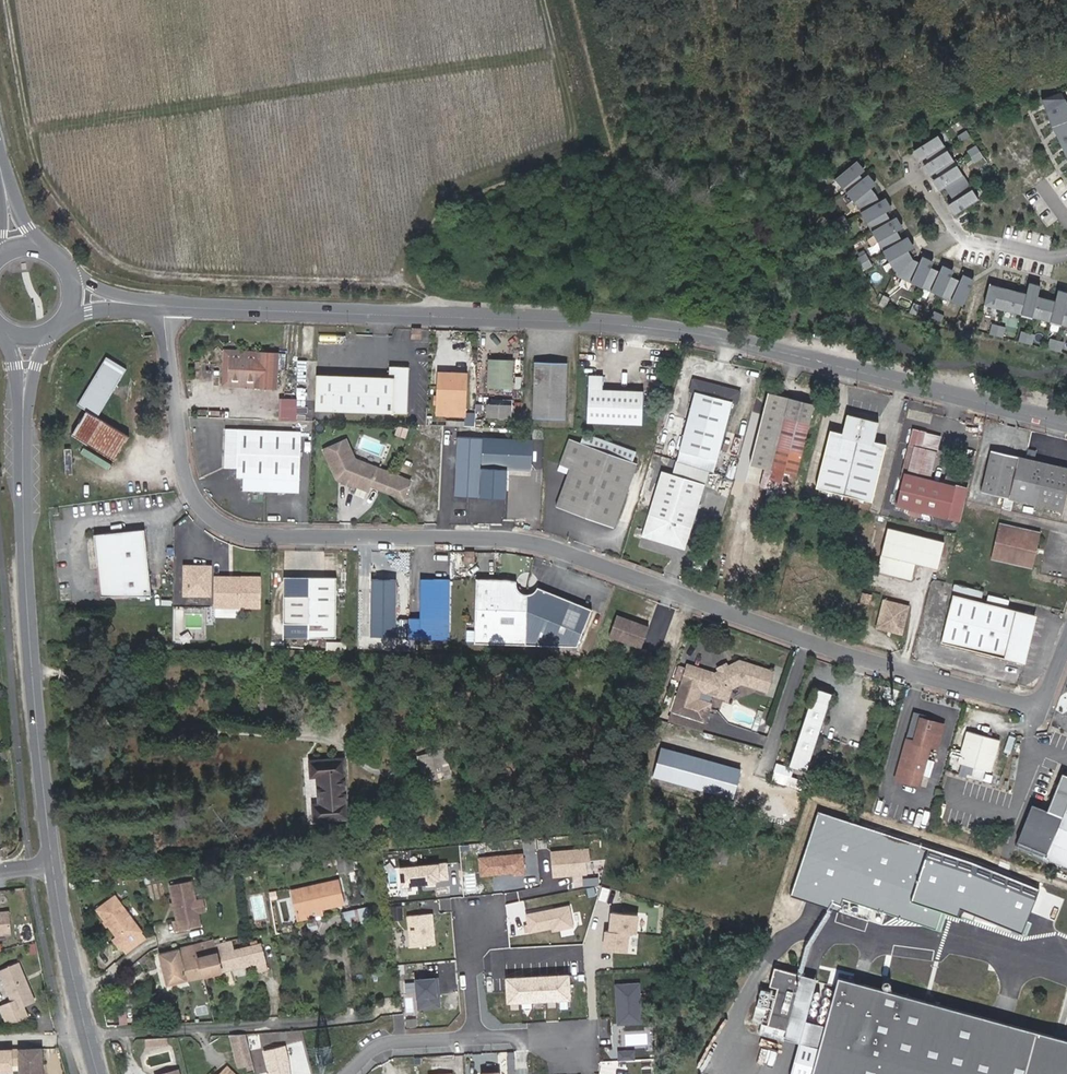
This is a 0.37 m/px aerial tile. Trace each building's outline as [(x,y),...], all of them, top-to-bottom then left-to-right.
[(1065,102),(1059,91),(1042,101),(1051,127),(1058,140),(1066,161),(1066,101),(1065,102)] [(966,131),(957,136),(961,142),(970,137),(966,131)] [(959,211),(978,200),(937,136),(919,148),(959,211)] [(975,146),(967,151),(974,163),(983,157),(975,146)] [(851,166),(834,180),(857,207),(897,277),(962,306),(971,286),(912,260),(875,194),(851,166)] [(999,183),(996,177),(986,184),(990,189),(999,183)] [(827,197),(818,203),(823,209),(831,202),(827,197)] [(843,215),(833,221),(840,233),(850,228),(843,215)] [(865,254),(855,259),(862,271),(872,266),(865,254)] [(989,285),(984,305),(1066,326),(1066,305),(1066,304),(1066,300),(1066,293),(1057,290),(1055,302),(1037,297),(1040,286),(1029,283),(1026,294),(989,285)] [(889,299),(882,296),(878,306),(884,308),(889,299)] [(914,304),(909,313),(916,316),(920,307),(914,304)] [(944,316),(934,312),(931,318),(941,322),(944,316)] [(410,325),(410,334),(419,334),(419,325),(410,325)] [(1006,330),(990,326),(988,334),(1004,338),(1006,330)] [(1035,337),(1019,333),(1017,342),(1033,346),(1035,337)] [(1064,345),(1048,341),(1046,349),(1062,353),(1064,345)] [(222,384),(254,385),(254,380),(228,378),(229,355),(255,356),(256,351),(224,349),(222,384)] [(279,352),(256,351),(255,356),(229,355),(228,378),(254,380),(254,385),(276,387),(279,352)] [(513,358),(488,358),(487,386),(512,387),(513,358)] [(104,359),(77,408),(85,413),(72,438),(114,462),(128,438),(96,419),(124,371),(104,359)] [(566,362),(534,361),(532,415),(565,416),(566,362)] [(408,364),(389,364),(389,373),(316,373),(316,407),(407,408),(408,364)] [(464,373),(437,372),(436,412),(463,413),(464,373)] [(604,374),(589,374),(587,421),(643,422),(644,389),(604,388),(604,374)] [(732,398),(694,388),(679,447),(717,457),(732,398)] [(814,404),(790,399),(768,394),(750,473),(772,478),(796,484),(814,404)] [(281,395),(279,417),(297,419),(299,397),(281,395)] [(509,400),(484,400),(484,412),(509,413),(509,400)] [(871,444),(872,440),(877,420),(848,413),(843,432),(842,437),(829,433),(816,486),(872,501),(885,447),(871,444)] [(927,432),(913,428),(909,446),(914,447),(908,475),(904,475),(897,505),(949,517),(955,486),(931,481),(938,452),(923,449),(927,432)] [(300,430),(226,429),(225,467),(238,467),(238,476),(244,476),(244,489),(299,490),(300,430)] [(456,434),(455,494),(479,494),(480,464),(481,435),(456,434)] [(636,459),(568,434),(558,461),(568,465),(555,503),(613,524),(636,459)] [(530,436),(481,435),(480,464),(529,465),(530,436)] [(345,438),(324,448),(337,476),(368,487),(370,482),(404,494),(410,477),(354,457),(345,438)] [(982,493),(1008,499),(1018,457),(992,450),(982,493)] [(1008,499),(1064,512),(1066,498),(1066,468),(1018,457),(1008,499)] [(703,480),(661,467),(647,510),(652,512),(647,529),(679,539),(685,522),(690,524),(703,480)] [(507,497),(508,469),(483,468),(482,496),(507,497)] [(652,512),(647,510),(640,533),(683,546),(690,524),(685,522),(679,539),(647,529),(652,512)] [(1039,534),(1000,524),(993,558),(1031,567),(1039,534)] [(944,542),(887,528),(877,571),(911,580),(916,563),(937,569),(944,542)] [(143,529),(93,534),(99,594),(149,595),(143,529)] [(973,535),(963,532),(961,541),(971,543),(973,535)] [(463,549),(463,559),(473,559),(473,549),(463,549)] [(208,566),(182,566),(182,595),(208,595),(208,566)] [(334,635),(334,575),(307,575),(307,594),(282,594),(282,621),(307,621),(307,634),(334,635)] [(282,594),(307,594),(307,575),(282,575),(282,594)] [(475,640),(524,641),(525,590),(523,590),(520,589),(518,587),(516,585),(515,583),(515,579),(509,585),(476,576),(475,640)] [(258,577),(213,577),(213,606),(257,607),(258,577)] [(395,636),(396,578),(373,578),(372,635),(395,636)] [(449,644),(449,580),(420,579),(420,617),(409,617),(409,643),(449,644)] [(525,590),(524,641),(577,642),(591,606),(537,584),(535,587),(532,589),(529,590),(525,590)] [(1008,599),(988,594),(986,601),(1007,606),(1008,599)] [(1034,614),(953,595),(941,643),(1023,662),(1034,614)] [(884,602),(878,629),(903,634),(908,607),(884,602)] [(648,626),(616,615),(609,635),(641,646),(648,626)] [(724,685),(731,687),(742,682),(768,691),(773,672),(740,660),(728,666),(720,670),(715,672),(714,675),(709,674),(707,670),(688,664),(683,682),(722,693),(724,685)] [(722,693),(683,682),(678,694),(710,704),(711,703),(698,698),(701,689),(721,696),(722,693)] [(729,695),(731,687),(724,685),(722,693),(729,695)] [(806,717),(823,722),(832,694),(815,688),(806,717)] [(710,704),(678,694),(670,720),(702,730),(710,704)] [(823,722),(806,717),(799,738),(816,743),(823,722)] [(941,724),(918,717),(911,740),(905,738),(893,778),(917,785),(928,745),(935,747),(941,724)] [(957,762),(987,770),(995,741),(965,731),(957,762)] [(816,743),(799,738),(799,739),(790,765),(807,771),(816,743)] [(704,791),(712,762),(664,749),(656,777),(704,791)] [(442,751),(419,758),(425,780),(449,774),(442,751)] [(314,821),(347,818),(343,760),(310,762),(311,777),(317,778),(319,806),(313,806),(314,821)] [(712,762),(704,791),(720,796),(728,766),(712,762)] [(987,770),(957,762),(956,763),(968,767),(986,772),(987,770)] [(1061,772),(1046,810),(1058,814),(1042,856),(1066,865),(1066,775),(1061,772)] [(587,849),(551,853),(554,877),(590,873),(587,849)] [(523,853),(478,857),(479,876),(525,872),(523,853)] [(306,867),(305,860),(292,863),(293,870),(306,867)] [(446,862),(400,867),(402,885),(448,880),(446,862)] [(234,871),(226,872),(227,880),(235,878),(234,871)] [(193,882),(174,886),(181,920),(175,921),(176,931),(201,927),(199,914),(206,913),(204,901),(197,902),(193,882)] [(337,882),(292,892),(298,920),(320,915),(319,909),(341,904),(337,882)] [(115,898),(99,910),(119,937),(116,939),(121,947),(122,946),(127,953),(143,941),(138,935),(141,933),(115,898)] [(569,905),(527,913),(531,932),(550,928),(551,932),(574,928),(569,905)] [(357,908),(344,911),(347,925),(361,922),(357,908)] [(0,912),(0,935),(10,934),(8,911),(0,912)] [(639,914),(611,912),(610,931),(606,931),(604,949),(629,951),(631,934),(638,934),(639,914)] [(435,945),(432,913),(407,915),(410,947),(435,945)] [(168,987),(203,978),(199,958),(217,954),(215,945),(214,941),(159,955),(168,987)] [(199,958),(203,978),(265,962),(260,944),(233,950),(230,941),(220,943),(215,945),(217,954),(199,958)] [(0,971),(0,975),(14,1009),(33,1001),(17,964),(0,971)] [(786,1030),(799,977),(800,974),(773,967),(768,986),(776,988),(766,1025),(786,1030)] [(570,974),(506,977),(507,1004),(571,1001),(570,974)] [(440,1011),(437,976),(416,978),(419,1013),(440,1011)] [(815,981),(799,977),(786,1030),(785,1033),(820,1042),(824,1025),(805,1021),(815,981)] [(837,977),(835,986),(815,981),(805,1021),(824,1025),(820,1042),(846,1049),(840,1073),(1066,1073),(1066,1038),(837,977)] [(642,1024),(641,983),(616,984),(617,1025),(642,1024)] [(769,991),(760,989),(752,1021),(761,1023),(769,991)] [(785,1033),(786,1030),(766,1025),(764,1032),(784,1037),(785,1033)] [(248,1046),(245,1033),(231,1034),(235,1049),(248,1046)] [(145,1039),(146,1045),(168,1044),(167,1037),(145,1039)] [(820,1042),(818,1047),(811,1073),(840,1073),(846,1049),(820,1042)] [(248,1046),(235,1049),(239,1065),(252,1062),(248,1046)] [(263,1052),(268,1073),(291,1073),(287,1047),(263,1052)] [(618,1048),(619,1058),(636,1057),(636,1047),(618,1048)] [(11,1070),(11,1063),(19,1063),(19,1073),(42,1073),(42,1048),(0,1048),(0,1073),(11,1073),(11,1070)]
